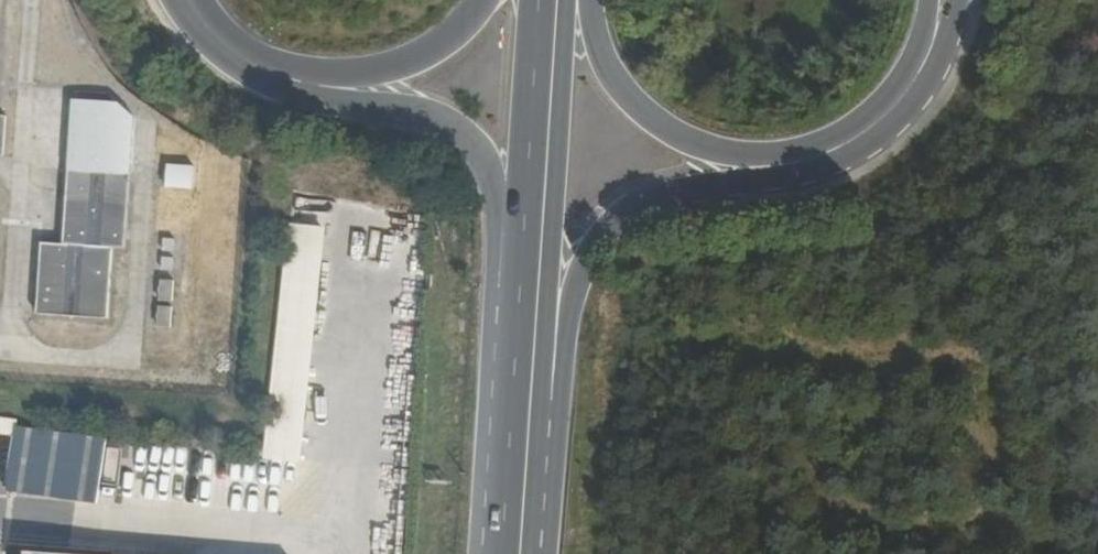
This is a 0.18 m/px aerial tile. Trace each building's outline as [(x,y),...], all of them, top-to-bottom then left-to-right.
[(164,188),(194,189),(195,163),(165,162),(164,188)] [(128,177),(68,173),(63,248),(112,250),(123,252),(128,177)] [(451,202),(464,204),(466,187),(453,185),(451,202)] [(286,225),(267,472),(281,473),(282,464),(306,466),(324,228),(286,225)] [(63,248),(41,246),(37,316),(107,321),(112,250),(63,248)]
